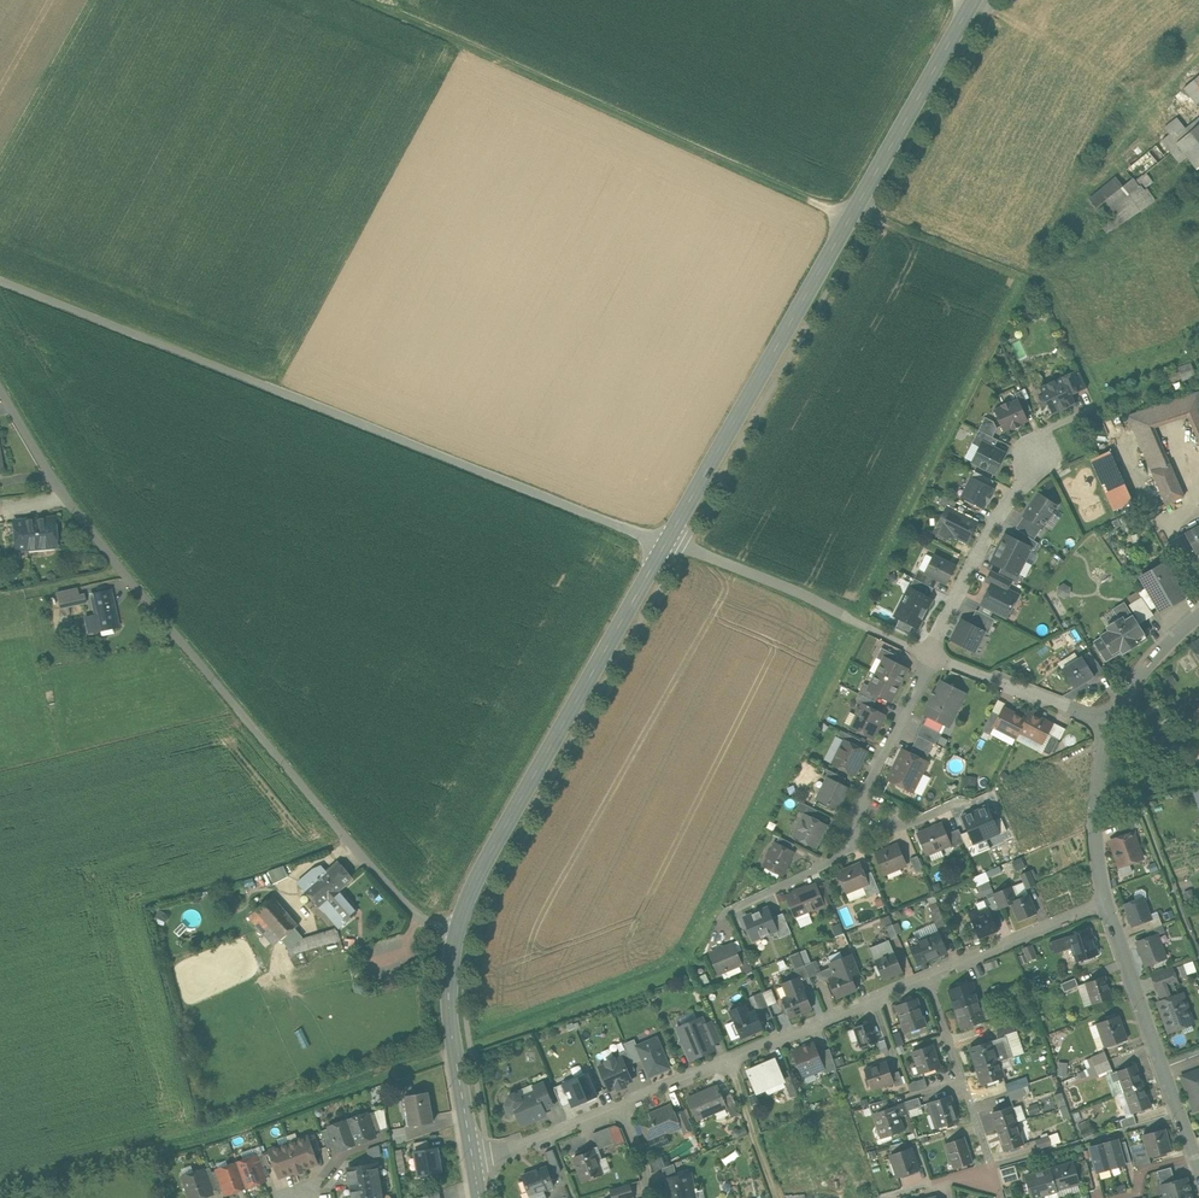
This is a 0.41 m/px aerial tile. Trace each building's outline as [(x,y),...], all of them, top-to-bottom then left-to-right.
[(1184,88),(1198,106),(1198,75),(1184,88)] [(1186,128),(1177,117),(1164,127),(1169,133),(1176,142),(1189,132),(1186,128)] [(1186,128),(1189,132),(1176,142),(1187,156),(1197,169),(1198,168),(1198,118),(1186,128)] [(1169,133),(1126,169),(1135,179),(1138,178),(1146,187),(1154,180),(1147,172),(1171,152),(1169,149),(1176,142),(1169,133)] [(1187,156),(1176,142),(1169,149),(1171,152),(1179,162),(1187,156)] [(1117,178),(1089,200),(1096,209),(1124,187),(1117,178)] [(1148,189),(1133,200),(1124,187),(1096,209),(1112,230),(1155,200),(1148,189)] [(1191,363),(1179,367),(1183,380),(1196,375),(1191,363)] [(1079,369),(1040,387),(1044,394),(1039,396),(1044,406),(1048,404),(1053,414),(1076,403),(1072,394),(1087,387),(1079,369)] [(1031,410),(1023,390),(1015,393),(1018,399),(1025,413),(1031,410)] [(1128,415),(1149,465),(1165,458),(1151,425),(1190,412),(1197,429),(1198,429),(1198,392),(1198,391),(1128,415)] [(1018,399),(1010,402),(1010,401),(1002,405),(1002,406),(994,409),(1004,431),(1012,428),(1013,429),(1021,426),(1020,424),(1028,420),(1025,413),(1018,399)] [(994,421),(986,417),(979,430),(993,437),(997,428),(994,421)] [(1122,422),(1114,425),(1117,432),(1124,429),(1122,422)] [(993,437),(979,430),(972,443),(980,447),(983,442),(994,447),(998,439),(993,437)] [(994,447),(983,442),(980,447),(973,462),(994,473),(1004,453),(994,447)] [(1133,502),(1110,450),(1091,459),(1114,510),(1133,502)] [(1170,463),(1168,464),(1165,458),(1149,465),(1167,504),(1185,496),(1170,463)] [(994,480),(975,471),(972,477),(991,487),(994,480)] [(991,487),(972,477),(967,487),(968,490),(964,497),(983,507),(986,501),(988,502),(992,494),(991,493),(993,488),(991,487)] [(1039,494),(1024,515),(1042,528),(1057,506),(1039,494)] [(976,521),(948,507),(943,517),(936,517),(936,525),(936,526),(942,529),(939,534),(951,540),(954,535),(967,542),(973,530),(972,529),(976,521)] [(1042,528),(1024,515),(1016,528),(1020,531),(1034,540),(1042,528)] [(54,517),(13,521),(16,549),(56,546),(56,545),(54,518),(54,517)] [(1186,533),(1196,553),(1198,551),(1198,526),(1186,533)] [(1034,540),(1020,531),(1016,539),(1032,547),(1031,548),(1035,550),(1039,543),(1034,540)] [(1016,539),(1006,534),(999,548),(1025,561),(1031,548),(1032,547),(1016,539)] [(1025,561),(999,548),(992,561),(1002,566),(1018,574),(1025,561)] [(955,566),(934,555),(925,572),(938,579),(946,583),(955,566)] [(1185,598),(1164,562),(1163,563),(1142,575),(1141,576),(1147,587),(1158,605),(1162,611),(1184,598),(1185,598)] [(1018,574),(1002,566),(999,573),(1012,580),(1018,583),(1022,576),(1018,574)] [(938,579),(925,572),(919,569),(915,578),(934,588),(938,579)] [(999,573),(992,570),(987,581),(992,583),(1006,590),(1012,580),(999,573)] [(12,571),(4,572),(5,579),(13,578),(12,571)] [(1141,576),(1135,580),(1141,591),(1147,587),(1141,576)] [(915,578),(910,588),(929,597),(934,588),(915,578)] [(1006,590),(992,583),(992,584),(982,603),(982,604),(1007,616),(1007,615),(1017,596),(1006,590)] [(1064,583),(1058,587),(1058,594),(1064,598),(1071,594),(1071,587),(1064,583)] [(1158,605),(1147,587),(1141,591),(1139,592),(1151,610),(1158,605)] [(56,593),(60,608),(86,602),(84,593),(79,595),(77,588),(56,593)] [(929,597),(910,588),(902,603),(903,607),(905,608),(901,618),(913,624),(918,627),(932,599),(929,597)] [(99,629),(118,625),(110,590),(91,594),(96,615),(99,629)] [(1142,597),(1129,604),(1138,618),(1151,610),(1142,597)] [(1145,634),(1125,602),(1113,609),(1119,619),(1107,627),(1109,630),(1101,635),(1102,636),(1094,641),(1106,661),(1115,655),(1114,653),(1120,649),(1123,653),(1139,643),(1137,639),(1145,634)] [(996,619),(977,609),(969,623),(985,631),(984,631),(989,634),(996,619)] [(89,631),(99,629),(96,615),(86,617),(89,631)] [(913,624),(901,618),(896,627),(909,634),(913,624)] [(969,623),(962,620),(952,639),(975,650),(984,631),(985,631),(969,623)] [(899,656),(882,647),(877,657),(883,660),(885,657),(896,662),(899,656)] [(1073,652),(1058,661),(1060,665),(1076,656),(1073,652)] [(1082,656),(1062,669),(1073,688),(1093,676),(1082,656)] [(883,660),(877,657),(870,670),(877,673),(883,660)] [(896,662),(885,657),(883,660),(877,673),(899,684),(908,668),(896,662)] [(1106,673),(1098,661),(1091,666),(1098,678),(1106,673)] [(899,684),(877,673),(870,685),(868,689),(879,695),(891,701),(899,684)] [(965,693),(942,681),(925,714),(928,715),(944,723),(948,726),(965,693)] [(870,685),(864,682),(859,692),(862,694),(876,701),(879,695),(868,689),(870,685)] [(876,701),(862,694),(858,701),(863,704),(863,703),(872,708),(876,701)] [(872,708),(863,703),(863,704),(862,706),(859,707),(856,711),(857,715),(852,727),(873,737),(884,714),(872,708)] [(1026,719),(1003,707),(1000,715),(994,725),(995,726),(1017,737),(1020,731),(1026,719)] [(1000,715),(992,711),(982,730),(990,734),(995,726),(994,725),(1000,715)] [(1052,724),(1030,712),(1026,719),(1020,731),(1043,742),(1052,724)] [(928,715),(924,724),(939,732),(944,723),(928,715)] [(924,724),(918,734),(918,735),(934,743),(939,732),(924,724)] [(861,739),(841,730),(838,736),(844,739),(857,746),(861,739)] [(934,743),(918,735),(912,749),(927,756),(934,743)] [(1059,738),(1051,735),(1043,751),(1051,755),(1059,738)] [(857,746),(844,739),(841,747),(838,748),(836,752),(837,755),(833,763),(854,774),(866,750),(857,746)] [(927,762),(903,750),(889,778),(898,783),(898,786),(902,788),(905,787),(905,786),(913,790),(927,762)] [(846,778),(829,769),(825,776),(828,777),(829,777),(843,784),(846,778)] [(843,784),(829,777),(828,777),(818,799),(837,808),(848,787),(843,784)] [(818,809),(800,801),(796,809),(805,814),(813,818),(818,809)] [(813,818),(805,814),(795,835),(815,846),(826,824),(813,818)] [(1133,820),(1117,823),(1122,836),(1133,832),(1133,833),(1137,832),(1133,820)] [(942,824),(918,834),(926,854),(950,844),(951,844),(947,834),(942,824)] [(959,829),(947,834),(951,844),(950,844),(952,847),(964,842),(959,829)] [(1133,833),(1133,832),(1122,836),(1111,840),(1121,866),(1142,858),(1133,833)] [(794,844),(779,836),(776,842),(791,850),(794,844)] [(776,842),(771,850),(769,851),(767,855),(768,858),(764,865),(781,874),(785,873),(787,867),(786,864),(793,851),(791,850),(776,842)] [(898,844),(876,854),(884,873),(906,864),(898,844)] [(1023,848),(1022,846),(1016,849),(1019,857),(1032,851),(1030,846),(1023,848)] [(923,869),(917,855),(910,858),(916,872),(923,869)] [(1021,857),(999,867),(1001,873),(1023,863),(1021,857)] [(321,905),(338,890),(352,878),(338,862),(326,872),(306,890),(320,906),(321,905)] [(865,874),(860,863),(838,872),(846,892),(863,885),(867,897),(873,894),(865,874)] [(284,865),(269,871),(274,884),(289,876),(284,865)] [(306,890),(326,872),(321,866),(315,871),(313,869),(298,881),(306,890)] [(880,891),(871,871),(865,874),(873,894),(880,891)] [(1035,885),(1029,871),(1021,874),(1024,881),(1027,888),(1035,885)] [(989,880),(979,884),(984,897),(994,892),(989,880)] [(1036,912),(1026,888),(1027,888),(1024,881),(995,894),(995,895),(995,894),(1000,907),(1012,902),(1019,920),(1037,913),(1036,912)] [(816,884),(787,896),(795,917),(796,916),(797,919),(810,914),(809,911),(825,905),(817,887),(816,884)] [(831,902),(824,884),(817,887),(825,905),(831,902)] [(338,890),(321,905),(339,927),(357,912),(338,890)] [(1000,907),(995,894),(995,895),(987,898),(993,911),(1001,908),(1000,907)] [(298,924),(272,896),(256,910),(282,939),(295,927),(298,924)] [(881,897),(875,900),(878,907),(885,904),(881,897)] [(1144,897),(1125,904),(1133,925),(1143,921),(1151,918),(1144,897)] [(930,905),(933,913),(940,910),(937,902),(930,905)] [(755,939),(756,943),(789,934),(783,911),(771,915),(769,906),(740,914),(748,941),(755,939)] [(988,906),(969,913),(972,920),(980,937),(997,929),(998,930),(998,929),(991,912),(990,912),(988,906)] [(166,913),(159,909),(154,920),(164,925),(167,917),(165,916),(166,913)] [(282,939),(256,910),(249,917),(275,945),(282,939)] [(940,910),(933,913),(931,914),(937,928),(947,924),(940,910)] [(1159,915),(1151,918),(1143,921),(1147,930),(1163,924),(1159,915)] [(893,923),(889,916),(881,919),(885,927),(886,926),(893,923)] [(898,937),(893,923),(886,926),(892,939),(898,937)] [(1147,930),(1146,931),(1148,938),(1157,934),(1157,935),(1166,932),(1163,924),(1147,930)] [(295,927),(282,939),(290,948),(303,936),(295,927)] [(338,927),(292,941),(294,945),(287,947),(290,954),(342,938),(338,927)] [(1089,929),(1068,936),(1068,935),(1054,940),(1048,942),(1053,953),(1064,949),(1070,947),(1073,946),(1077,960),(1097,954),(1089,929)] [(939,932),(918,941),(916,936),(907,939),(917,963),(925,959),(926,960),(947,951),(939,932)] [(1148,938),(1138,942),(1139,946),(1139,949),(1140,952),(1140,953),(1143,954),(1146,964),(1166,957),(1163,949),(1163,947),(1162,944),(1160,942),(1157,935),(1157,934),(1148,938)] [(894,952),(889,940),(871,947),(876,960),(883,978),(884,978),(901,970),(902,971),(902,970),(895,952),(894,952)] [(737,954),(733,944),(723,948),(722,947),(720,946),(718,947),(717,949),(717,950),(711,953),(719,973),(741,964),(737,954)] [(1037,956),(1032,944),(1023,948),(1028,960),(1037,956)] [(1070,947),(1064,949),(1068,962),(1077,960),(1073,946),(1070,947)] [(753,970),(745,951),(737,954),(741,964),(745,974),(753,970)] [(805,965),(799,951),(789,955),(798,977),(800,981),(801,981),(810,977),(805,965)] [(852,954),(832,963),(831,963),(832,967),(836,976),(850,971),(851,974),(859,971),(860,971),(853,954),(852,954)] [(1178,976),(1196,970),(1192,959),(1174,966),(1178,976)] [(998,960),(985,964),(987,971),(1000,966),(998,960)] [(814,961),(805,965),(810,977),(818,974),(819,973),(814,961)] [(1073,965),(1064,968),(1068,980),(1070,979),(1076,977),(1073,965)] [(832,967),(819,973),(819,974),(818,974),(820,977),(825,978),(828,977),(829,979),(836,976),(832,967)] [(1173,967),(1152,975),(1157,989),(1163,988),(1170,985),(1178,982),(1173,967)] [(836,976),(829,979),(837,997),(846,993),(856,989),(857,989),(851,974),(850,971),(836,976)] [(710,983),(707,973),(698,977),(701,986),(710,983)] [(1105,976),(1087,982),(1093,1004),(1112,998),(1105,976)] [(800,981),(798,977),(783,983),(788,996),(783,999),(790,1017),(800,1013),(800,1012),(810,1008),(812,1008),(801,981),(800,981)] [(1078,986),(1075,978),(1061,984),(1065,992),(1078,986)] [(972,981),(949,989),(953,1000),(954,1000),(957,1008),(978,1001),(976,993),(976,992),(974,986),(973,986),(972,981)] [(995,995),(990,982),(983,984),(988,998),(995,995)] [(1093,1004),(1087,982),(1079,984),(1080,989),(1080,990),(1081,992),(1082,996),(1083,997),(1083,998),(1083,999),(1083,1000),(1085,1006),(1093,1004)] [(1182,993),(1174,996),(1170,985),(1163,988),(1167,999),(1159,1002),(1170,1031),(1193,1023),(1182,993)] [(762,991),(753,995),(759,1009),(768,1005),(762,991)] [(917,998),(896,1005),(905,1032),(926,1025),(917,998)] [(978,1001),(957,1008),(960,1017),(959,1017),(963,1028),(970,1026),(985,1021),(984,1016),(984,1015),(982,1009),(981,1010),(978,1001)] [(756,1010),(734,1019),(741,1037),(751,1033),(763,1028),(756,1010)] [(1010,1014),(993,1020),(996,1029),(1013,1023),(1010,1014)] [(1118,1015),(1097,1022),(1098,1024),(1105,1046),(1126,1039),(1118,1015)] [(705,1024),(702,1018),(678,1028),(682,1039),(681,1042),(684,1043),(683,1043),(684,1043),(688,1055),(693,1053),(695,1057),(710,1051),(709,1048),(710,1044),(721,1040),(713,1021),(705,1024)] [(877,1042),(870,1021),(855,1026),(862,1047),(877,1042)] [(1013,1023),(996,1029),(999,1039),(1006,1037),(1017,1033),(1013,1023)] [(1098,1024),(1091,1026),(1098,1048),(1105,1046),(1098,1024)] [(899,1033),(892,1035),(896,1046),(903,1044),(903,1043),(907,1042),(903,1032),(899,1033)] [(638,1046),(637,1046),(643,1059),(650,1076),(670,1067),(657,1037),(638,1046)] [(999,1039),(992,1041),(999,1061),(1012,1057),(1006,1037),(999,1039)] [(635,1039),(624,1043),(627,1050),(633,1063),(643,1059),(637,1046),(638,1046),(635,1039)] [(992,1041),(970,1048),(977,1069),(999,1061),(992,1041)] [(814,1043),(794,1051),(798,1061),(797,1065),(799,1070),(802,1071),(802,1073),(808,1070),(812,1072),(823,1068),(824,1067),(818,1053),(814,1043)] [(933,1044),(912,1051),(920,1073),(940,1066),(933,1044)] [(830,1048),(818,1053),(824,1067),(823,1068),(825,1073),(837,1068),(830,1048)] [(627,1050),(620,1053),(622,1057),(629,1073),(636,1070),(633,1063),(627,1050)] [(1105,1051),(1100,1053),(1087,1058),(1090,1067),(1108,1060),(1105,1051)] [(833,1057),(836,1065),(844,1062),(841,1055),(833,1057)] [(622,1057),(615,1060),(614,1058),(606,1061),(607,1064),(600,1067),(610,1090),(617,1087),(625,1083),(632,1080),(629,1073),(622,1057)] [(776,1059),(748,1071),(757,1091),(784,1080),(785,1080),(782,1073),(776,1059)] [(1108,1060),(1094,1065),(1095,1066),(1098,1074),(1104,1072),(1112,1069),(1108,1060)] [(886,1062),(866,1069),(865,1069),(871,1088),(872,1088),(881,1085),(881,1086),(894,1081),(891,1073),(887,1061),(886,1061),(886,1062)] [(999,1061),(977,1069),(982,1084),(1004,1077),(999,1061)] [(1068,1063),(1059,1062),(1059,1076),(1067,1076),(1068,1063)] [(1135,1063),(1110,1073),(1114,1082),(1121,1079),(1125,1091),(1142,1084),(1135,1063)] [(1098,1074),(1094,1065),(1090,1067),(1088,1068),(1091,1077),(1098,1074)] [(1182,1076),(1194,1110),(1198,1108),(1198,1069),(1182,1076)] [(1085,1070),(1077,1074),(1080,1079),(1087,1075),(1085,1070)] [(789,1071),(782,1073),(785,1080),(784,1080),(786,1084),(793,1081),(789,1071)] [(899,1071),(891,1073),(894,1081),(896,1086),(903,1083),(899,1071)] [(553,1082),(561,1107),(595,1096),(588,1072),(553,1082)] [(925,1077),(908,1083),(910,1091),(928,1087),(925,1077)] [(1020,1079),(1005,1084),(1008,1092),(1022,1087),(1020,1079)] [(793,1081),(786,1084),(789,1093),(796,1090),(793,1081)] [(537,1092),(544,1108),(553,1104),(544,1083),(534,1087),(537,1092)] [(1125,1091),(1119,1093),(1123,1105),(1129,1102),(1133,1112),(1150,1105),(1142,1084),(1125,1091)] [(718,1085),(688,1097),(697,1119),(727,1107),(723,1097),(718,1085)] [(1022,1087),(1008,1092),(1011,1100),(1025,1095),(1022,1087)] [(428,1091),(405,1095),(411,1126),(433,1122),(428,1091)] [(516,1110),(522,1124),(546,1114),(544,1108),(537,1092),(521,1098),(516,1110)] [(1067,1105),(1062,1092),(1055,1095),(1060,1107),(1067,1105)] [(741,1114),(732,1093),(723,1097),(727,1107),(732,1118),(741,1114)] [(516,1110),(521,1098),(519,1095),(515,1094),(510,1096),(507,1105),(509,1110),(512,1112),(516,1110)] [(950,1095),(930,1102),(938,1127),(958,1120),(950,1095)] [(921,1105),(919,1097),(905,1102),(907,1110),(920,1106),(921,1105)] [(887,1099),(869,1104),(872,1114),(890,1108),(887,1099)] [(1017,1120),(1024,1117),(1020,1103),(1012,1106),(1017,1120)] [(1038,1103),(1028,1107),(1031,1116),(1041,1112),(1038,1103)] [(671,1105),(640,1118),(653,1150),(670,1143),(666,1134),(680,1128),(681,1127),(675,1114),(671,1105)] [(890,1108),(872,1114),(881,1138),(905,1130),(905,1129),(904,1130),(897,1111),(898,1111),(896,1105),(890,1108)] [(922,1114),(920,1106),(907,1110),(910,1117),(922,1114)] [(1012,1106),(992,1113),(998,1129),(1017,1122),(1012,1106)] [(693,1129),(685,1109),(675,1114),(681,1127),(680,1128),(683,1134),(693,1129)] [(381,1129),(375,1111),(368,1113),(374,1132),(381,1129)] [(367,1112),(348,1119),(357,1143),(376,1136),(374,1132),(368,1113),(367,1112)] [(1134,1115),(1121,1119),(1123,1128),(1137,1124),(1134,1115)] [(348,1119),(329,1126),(329,1127),(336,1145),(337,1150),(357,1143),(348,1119)] [(1095,1132),(1088,1120),(1078,1125),(1085,1137),(1095,1132)] [(1017,1122),(998,1129),(1005,1151),(1024,1144),(1019,1131),(1021,1131),(1017,1122)] [(615,1125),(601,1130),(607,1144),(615,1142),(616,1145),(625,1142),(619,1127),(615,1125)] [(329,1127),(321,1130),(328,1148),(336,1145),(329,1127)] [(1164,1128),(1142,1134),(1146,1149),(1132,1153),(1133,1158),(1149,1154),(1149,1155),(1169,1150),(1165,1137),(1166,1137),(1164,1128)] [(1055,1129),(1034,1136),(1036,1140),(1048,1136),(1051,1144),(1059,1142),(1055,1129)] [(601,1130),(593,1133),(599,1147),(607,1144),(601,1130)] [(561,1148),(567,1146),(569,1155),(583,1150),(577,1133),(558,1139),(561,1148)] [(320,1149),(315,1134),(308,1136),(313,1151),(320,1149)] [(308,1136),(270,1149),(270,1150),(276,1165),(280,1176),(295,1171),(296,1173),(297,1173),(303,1171),(303,1170),(302,1168),(318,1163),(313,1151),(308,1136)] [(1048,1136),(1036,1140),(1039,1149),(1051,1144),(1048,1136)] [(964,1137),(946,1143),(955,1168),(972,1162),(964,1137)] [(1119,1143),(1118,1139),(1104,1143),(1111,1167),(1125,1164),(1119,1143)] [(428,1140),(414,1142),(415,1151),(430,1148),(428,1140)] [(1132,1162),(1126,1141),(1119,1143),(1125,1164),(1132,1162)] [(1104,1143),(1090,1147),(1097,1171),(1111,1167),(1104,1143)] [(438,1148),(438,1147),(430,1148),(415,1151),(415,1152),(417,1151),(421,1174),(419,1175),(419,1176),(442,1172),(442,1171),(441,1171),(438,1148)] [(911,1147),(890,1155),(898,1177),(919,1169),(916,1161),(916,1160),(914,1153),(913,1153),(911,1147)] [(256,1156),(253,1148),(242,1152),(245,1160),(237,1162),(246,1186),(265,1180),(263,1176),(256,1156)] [(559,1164),(553,1149),(545,1152),(551,1168),(559,1164)] [(270,1150),(263,1153),(268,1167),(276,1165),(270,1150)] [(593,1150),(574,1156),(583,1181),(602,1174),(610,1171),(605,1157),(597,1160),(593,1150)] [(268,1167),(263,1153),(256,1156),(263,1176),(270,1174),(268,1167)] [(1149,1154),(1133,1158),(1136,1168),(1151,1163),(1149,1155),(1149,1154)] [(1090,1174),(1086,1159),(1078,1161),(1082,1176),(1090,1174)] [(237,1162),(219,1169),(226,1189),(227,1193),(246,1186),(237,1162)] [(1073,1162),(1052,1169),(1058,1191),(1057,1188),(1079,1182),(1073,1162)] [(377,1163),(349,1168),(352,1187),(380,1182),(377,1163)] [(559,1164),(551,1168),(553,1174),(561,1171),(559,1164)] [(674,1164),(664,1167),(666,1177),(676,1175),(674,1164)] [(1002,1182),(1018,1178),(1014,1164),(999,1168),(1002,1182)] [(212,1171),(210,1166),(203,1169),(211,1189),(217,1187),(212,1171)] [(523,1175),(531,1197),(546,1197),(543,1189),(554,1185),(547,1166),(523,1175)] [(1171,1166),(1158,1170),(1160,1177),(1173,1173),(1171,1166)] [(1026,1175),(1032,1197),(1034,1197),(1058,1191),(1052,1169),(1051,1168),(1051,1169),(1026,1175)] [(184,1176),(192,1197),(198,1197),(212,1193),(211,1189),(203,1169),(184,1176)] [(226,1189),(219,1169),(212,1171),(217,1187),(219,1192),(226,1189)] [(666,1177),(670,1197),(705,1197),(703,1190),(699,1191),(698,1187),(695,1188),(691,1172),(676,1175),(666,1177)] [(1173,1173),(1160,1177),(1161,1184),(1175,1180),(1173,1173)] [(1175,1180),(1161,1184),(1165,1197),(1191,1190),(1187,1177),(1175,1180)] [(643,1180),(632,1181),(633,1188),(643,1187),(643,1180)] [(352,1187),(354,1197),(383,1197),(380,1182),(352,1187)] [(611,1189),(614,1197),(629,1197),(633,1197),(629,1183),(611,1189)] [(1125,1184),(1117,1186),(1119,1193),(1127,1190),(1125,1184)]
